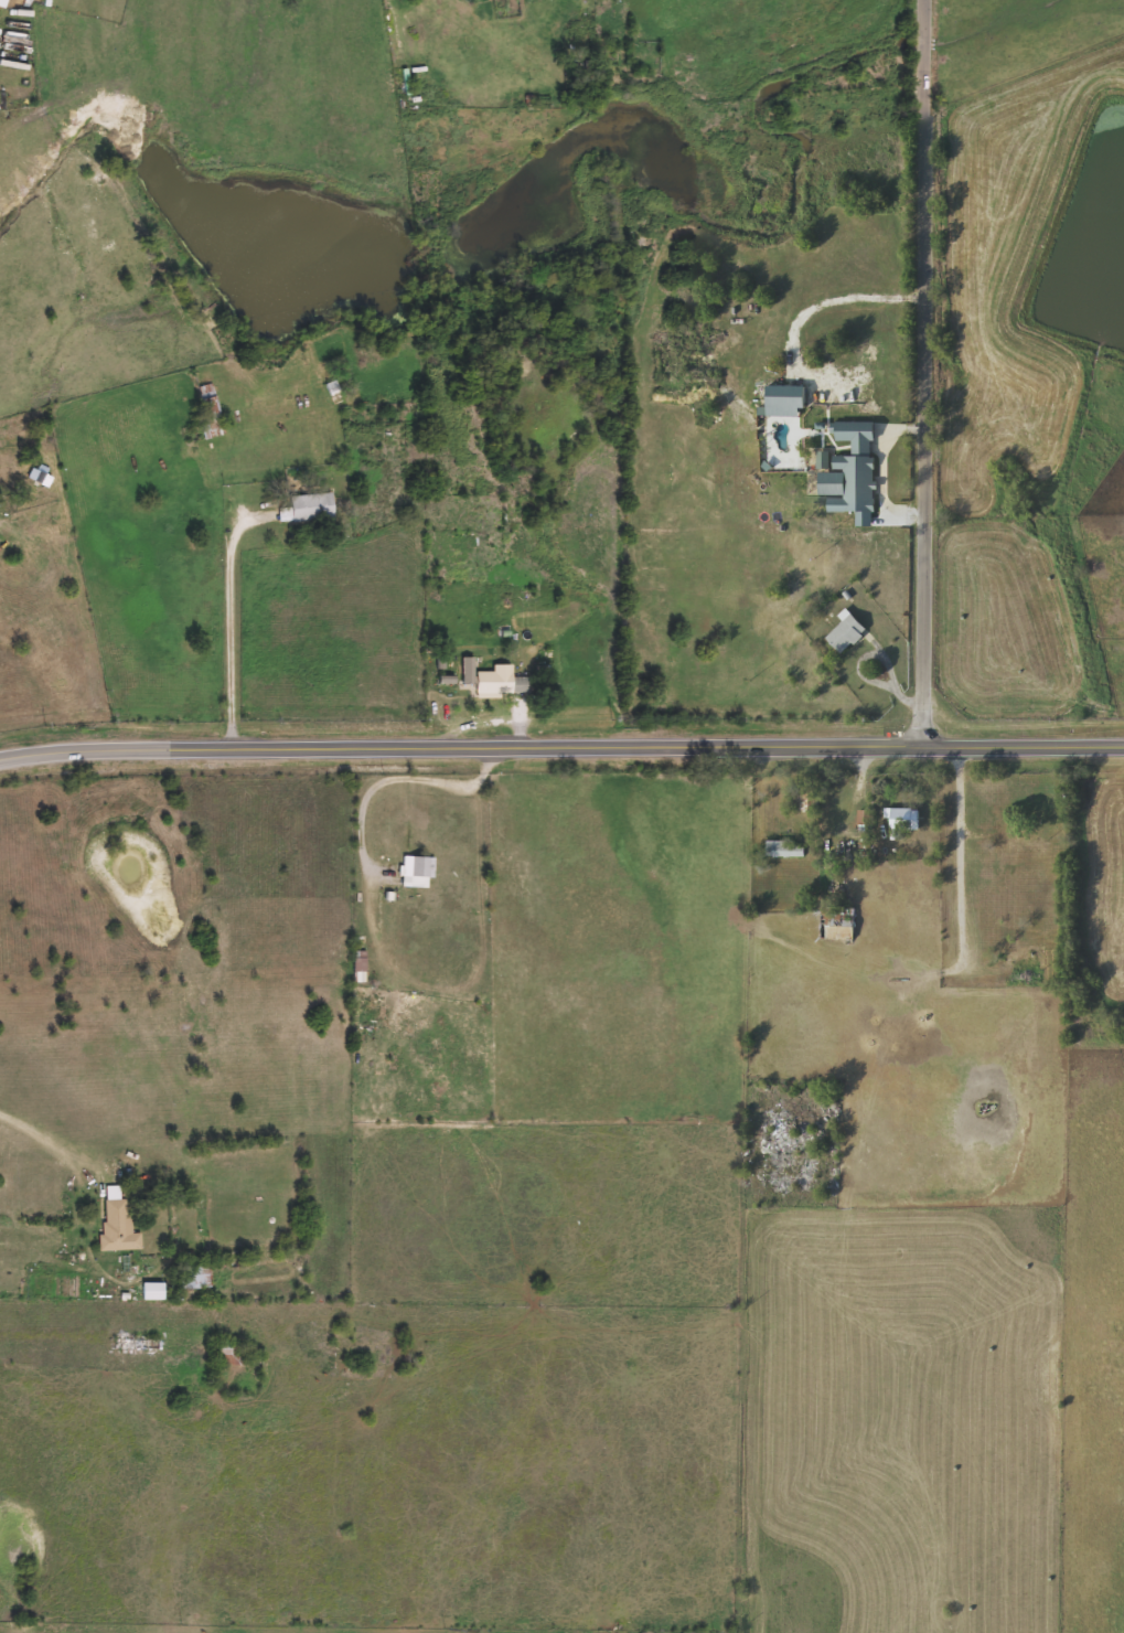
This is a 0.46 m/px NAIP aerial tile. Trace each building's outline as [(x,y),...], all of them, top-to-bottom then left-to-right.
[(200,386),(216,384),(223,435),(204,438),(202,424),(205,424),(200,386)] [(30,477),(35,467),(54,477),(49,487),(30,477)] [(335,519),(280,520),(279,506),(290,505),(289,494),(334,493),(335,519)] [(825,636),(850,610),(867,627),(842,652),(825,636)] [(531,692),(478,692),(478,671),(494,671),(494,666),(515,666),(515,676),(531,676),(531,692)] [(789,809),(789,786),(817,786),(817,809),(789,809)] [(921,828),(903,828),(903,836),(891,836),(891,807),(921,807),(921,828)] [(858,822),(858,811),(870,811),(870,822),(858,822)] [(805,855),(767,855),(767,839),(788,839),(788,843),(805,843),(805,855)] [(433,855),(433,876),(413,876),(413,855),(433,855)] [(855,905),(855,937),(821,937),(821,905),(855,905)] [(142,1232),(142,1249),(105,1249),(104,1198),(130,1198),(130,1232),(142,1232)] [(212,1288),(179,1288),(179,1264),(212,1264),(212,1288)] [(161,1338),(161,1348),(116,1348),(116,1338),(161,1338)] [(214,1364),(214,1343),(246,1344),(246,1365),(214,1364)]
